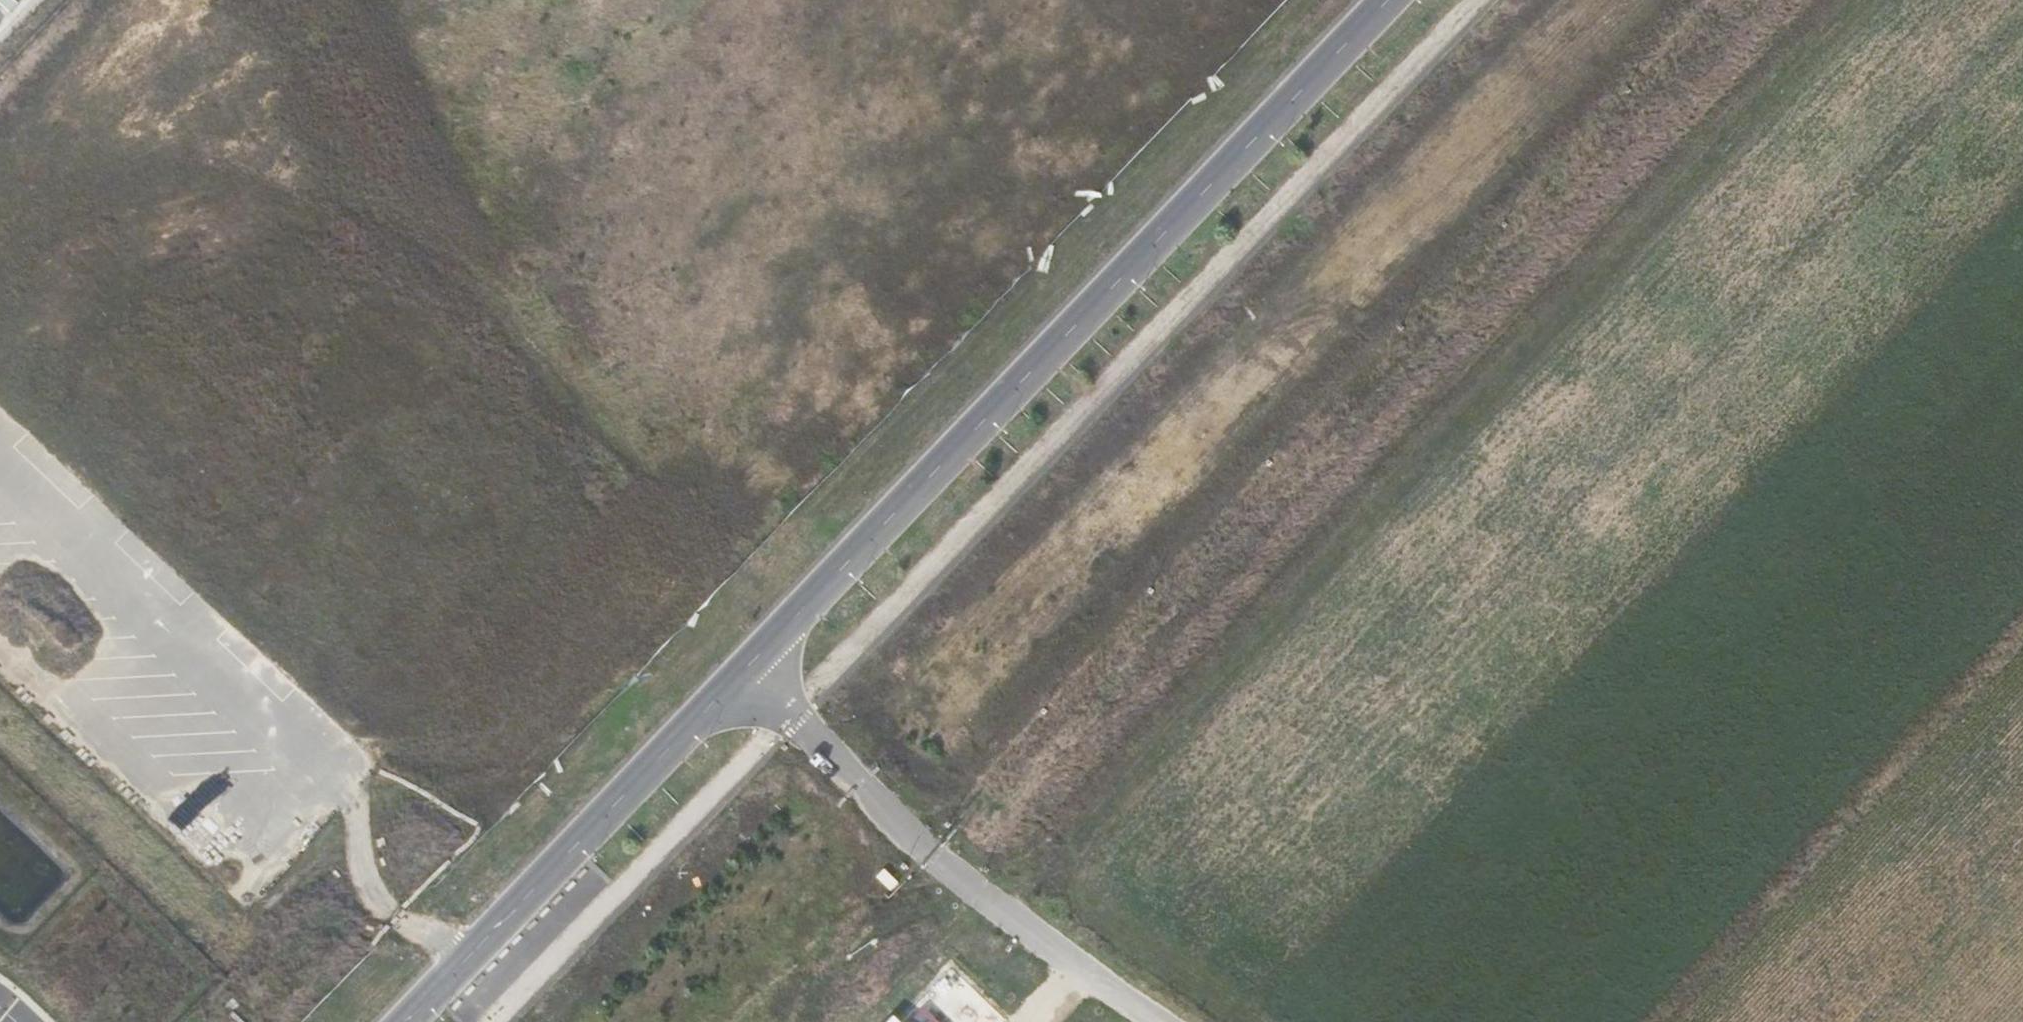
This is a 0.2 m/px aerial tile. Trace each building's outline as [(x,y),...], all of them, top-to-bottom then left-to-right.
[(885,869),(876,877),(891,892),(900,883),(885,869)]
